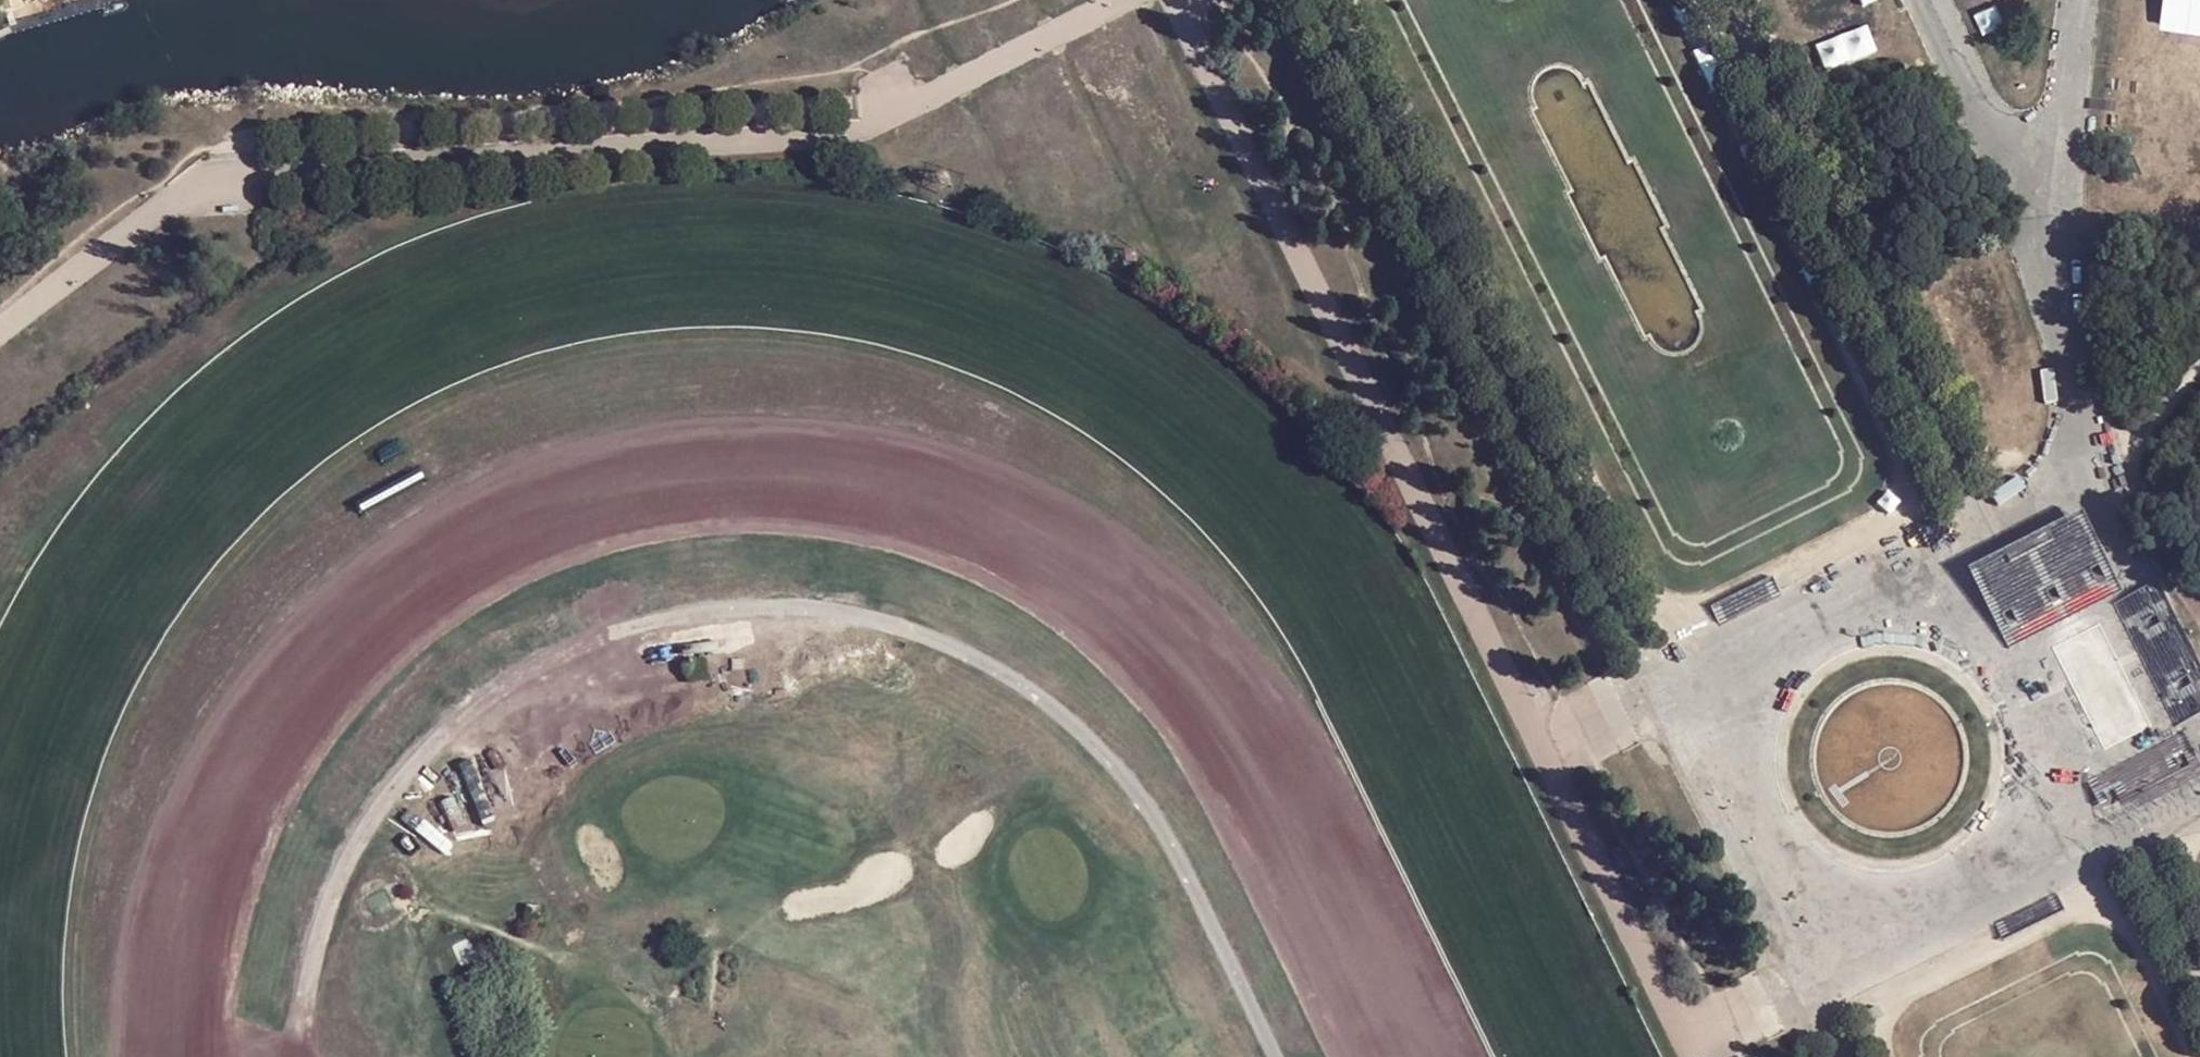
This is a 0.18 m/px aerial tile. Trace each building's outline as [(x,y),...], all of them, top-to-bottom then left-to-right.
[(523,924),(543,926),(544,915),(525,913),(523,924)] [(478,958),(467,933),(449,941),(460,966),(478,958)]
